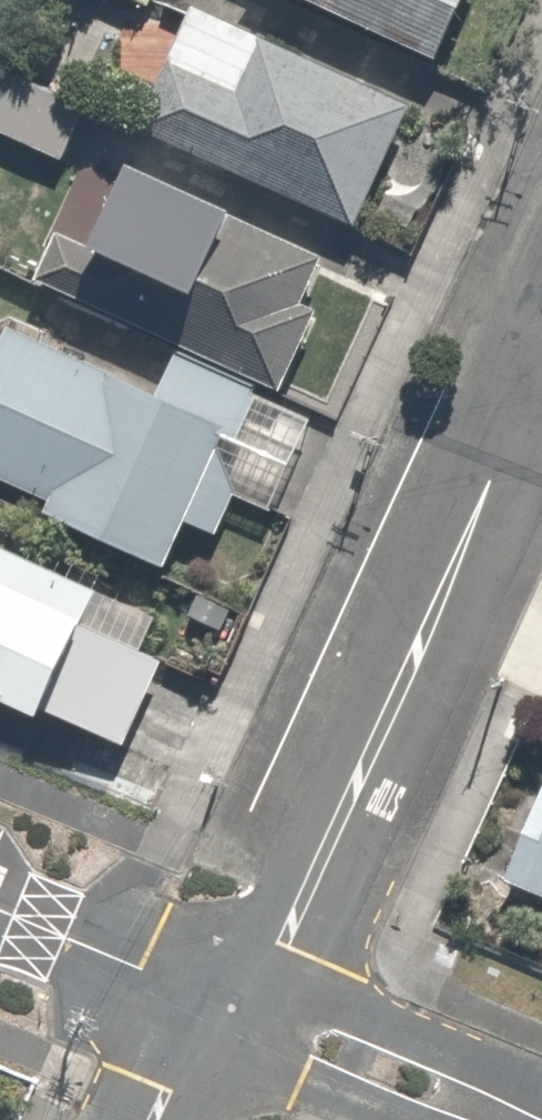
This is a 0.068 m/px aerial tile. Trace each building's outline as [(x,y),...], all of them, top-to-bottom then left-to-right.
[(438,58),(464,0),(309,0),(438,58)] [(357,222),(409,96),(192,5),(139,131),(357,222)] [(0,79),(0,135),(49,160),(79,101),(7,65),(0,79)] [(61,220),(36,274),(271,384),(330,259),(132,166),(98,237),(61,220)] [(323,420),(177,347),(156,390),(16,321),(0,353),(0,480),(45,502),(41,511),(167,573),(191,523),(219,537),(238,498),(275,517),(323,420)] [(0,547),(0,700),(47,723),(53,710),(127,745),(166,662),(138,649),(152,619),(0,547)] [(514,884),(541,895),(541,813),(514,884)]
